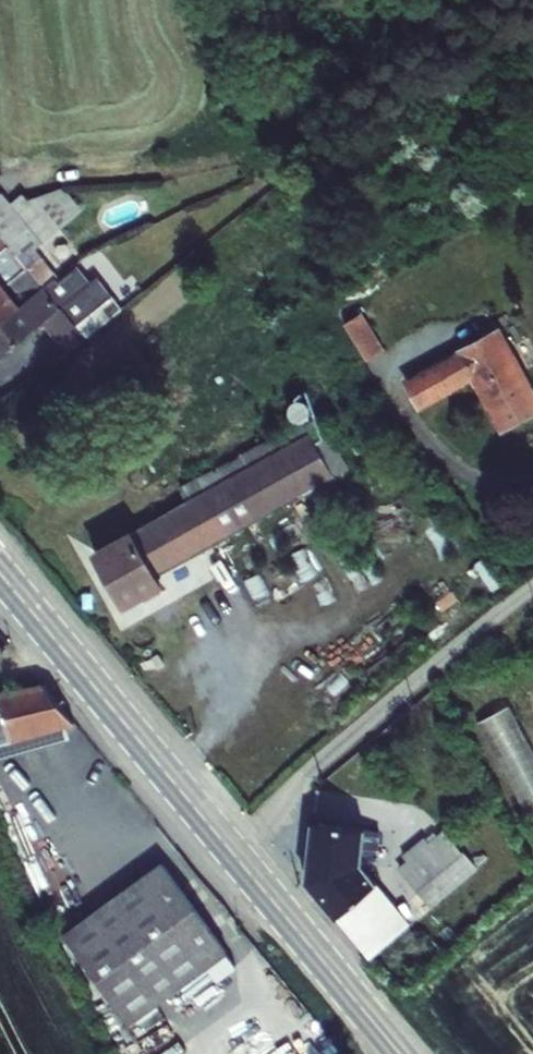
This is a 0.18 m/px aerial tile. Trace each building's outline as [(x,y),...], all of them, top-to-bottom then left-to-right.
[(29,244),(58,219),(35,192),(2,203),(0,201),(0,213),(10,224),(28,243),(29,244)] [(10,224),(0,213),(0,232),(10,224)] [(10,224),(0,232),(0,267),(28,243),(10,224)] [(28,243),(0,267),(0,304),(46,264),(29,244),(28,243)] [(0,304),(0,337),(28,312),(42,329),(60,314),(69,325),(107,296),(81,266),(74,272),(60,256),(46,264),(0,304)] [(367,308),(347,318),(368,358),(388,348),(367,308)] [(418,376),(432,401),(484,373),(511,422),(532,410),(532,366),(511,325),(418,376)] [(314,428),(104,542),(133,595),(168,576),(160,563),(336,468),(314,428)] [(0,689),(0,736),(88,724),(54,681),(0,689)] [(508,705),(475,722),(532,829),(532,751),(508,705)] [(372,816),(320,812),(315,883),(371,954),(379,954),(419,920),(409,909),(395,919),(375,897),(391,884),(369,860),(372,816)] [(477,870),(443,830),(398,868),(432,908),(477,870)] [(232,953),(163,868),(71,942),(140,1027),(232,953)] [(246,1053),(288,1053),(259,1011),(230,1031),(246,1053)]
